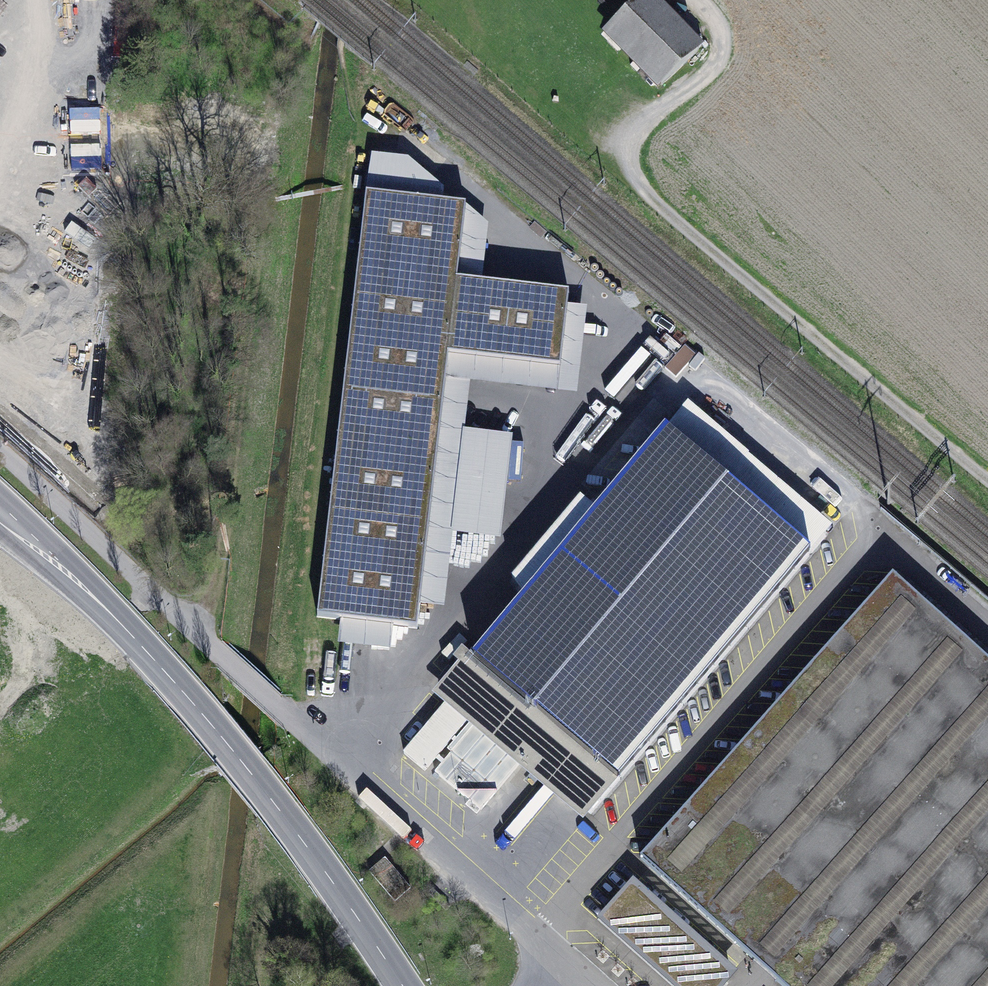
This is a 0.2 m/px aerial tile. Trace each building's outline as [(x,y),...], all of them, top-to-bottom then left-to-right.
[(608,31),(661,86),(698,51),(650,0),(640,0),(608,31)] [(372,155),(366,194),(442,203),(444,189),(407,159),(372,155)] [(366,194),(317,617),(340,620),(394,626),(417,629),(420,605),(429,530),(440,429),(449,356),(561,369),(568,306),(569,293),(482,283),(458,280),(466,206),(442,203),(366,194)] [(458,280),(482,283),(489,225),(466,206),(458,280)] [(471,384),(578,396),(588,309),(568,306),(561,369),(449,356),(440,429),(466,432),(471,384)] [(825,536),(827,533),(682,411),(679,413),(825,536)] [(473,715),(590,813),(825,536),(679,413),(596,512),(580,500),(513,580),(525,596),(474,657),(463,648),(455,658),(460,663),(439,687),(452,697),(404,754),(425,771),(473,715)] [(454,533),(501,538),(512,438),(466,432),(440,429),(429,530),(454,533)] [(420,605),(445,608),(454,533),(429,530),(420,605)] [(893,576),(640,859),(783,985),(987,985),(987,661),(893,576)] [(338,645),(391,651),(394,626),(340,620),(338,645)] [(481,810),(520,764),(474,725),(435,772),(481,810)] [(411,888),(385,858),(370,871),(395,901),(411,888)] [(633,886),(604,919),(679,985),(720,985),(731,974),(633,886)]
